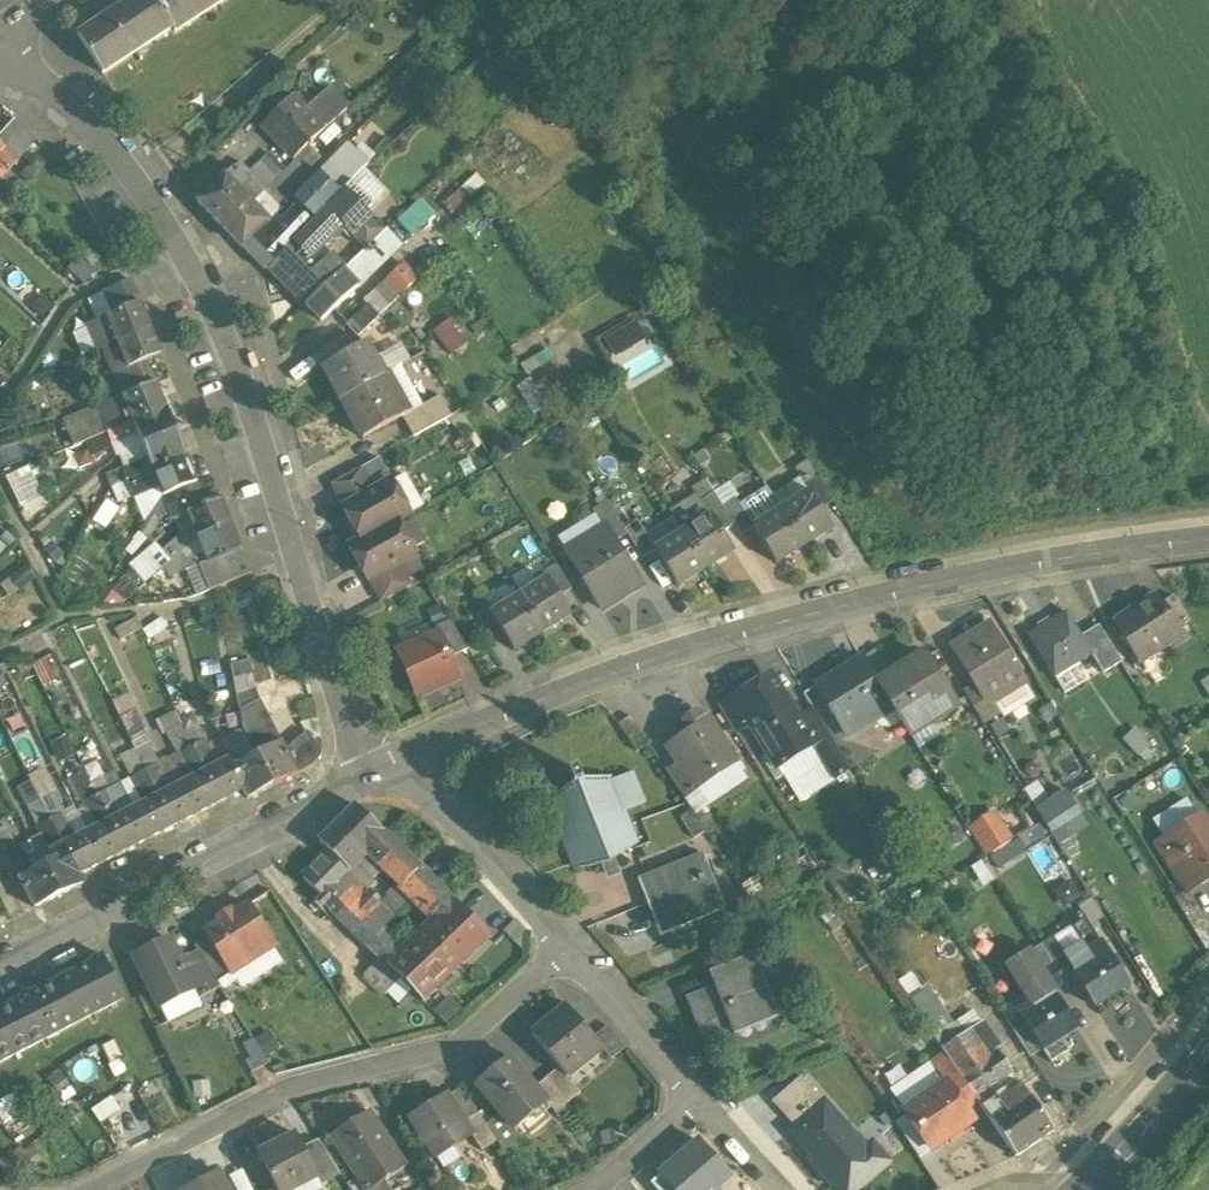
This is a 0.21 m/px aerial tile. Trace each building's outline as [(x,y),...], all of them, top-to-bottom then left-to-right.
[(78,35),(103,73),(172,27),(155,0),(132,0),(78,35)] [(172,27),(175,31),(223,0),(155,0),(172,27)] [(450,84),(438,73),(425,87),(436,98),(450,84)] [(330,89),(314,101),(315,102),(307,110),(325,129),(348,108),(330,89)] [(293,95),(261,126),(293,160),(309,144),(325,129),(307,110),(293,95)] [(14,118),(0,133),(0,141),(18,158),(36,139),(14,118)] [(0,141),(0,163),(7,170),(18,158),(0,141)] [(276,179),(270,185),(281,196),(319,158),(310,148),(311,146),(309,144),(293,160),(294,161),(285,170),(276,179)] [(369,163),(349,144),(341,151),(362,170),(369,163)] [(277,221),(261,237),(257,232),(242,247),(265,271),(266,270),(266,269),(362,170),(341,151),(294,200),(301,207),(297,212),(296,211),(282,225),(277,221)] [(276,179),(260,161),(248,171),(266,189),(270,185),(276,179)] [(248,171),(240,162),(225,177),(251,204),(266,189),(248,171)] [(475,174),(442,204),(451,214),(483,183),(475,174)] [(251,204),(225,177),(198,202),(224,229),(251,204)] [(344,192),(365,214),(371,208),(371,203),(352,184),(344,192)] [(266,189),(251,204),(268,222),(284,206),(283,205),(287,202),(281,196),(270,185),(266,189)] [(365,214),(344,192),(327,210),(342,225),(353,235),(370,219),(365,214)] [(419,199),(397,220),(412,236),(434,215),(419,199)] [(251,204),(224,229),(242,247),(257,232),(268,222),(251,204)] [(327,210),(269,269),(292,292),(330,256),(321,247),(342,225),(327,210)] [(353,235),(366,248),(383,232),(370,219),(353,235)] [(366,248),(343,270),(358,287),(402,245),(387,229),(383,232),(366,248)] [(330,256),(292,292),(305,305),(343,270),(330,256)] [(402,264),(386,279),(401,295),(417,281),(402,264)] [(358,287),(343,270),(305,305),(321,321),(358,287)] [(386,279),(363,300),(367,305),(367,304),(378,317),(401,295),(386,279)] [(130,280),(112,288),(122,312),(139,304),(130,280)] [(122,312),(112,288),(104,292),(113,315),(122,312)] [(150,329),(139,304),(122,312),(113,315),(107,317),(117,341),(117,342),(150,329)] [(367,305),(346,325),(357,337),(378,317),(367,304),(367,305)] [(107,317),(88,325),(97,349),(117,341),(107,317)] [(450,353),(467,343),(452,317),(435,326),(450,353)] [(150,329),(117,342),(128,368),(145,361),(160,355),(150,329)] [(364,343),(322,367),(333,385),(332,386),(332,387),(333,387),(340,399),(340,400),(340,401),(341,401),(384,377),(364,343)] [(145,361),(128,368),(137,389),(138,392),(155,385),(145,361)] [(391,374),(341,401),(362,439),(411,412),(391,374)] [(155,385),(138,392),(137,389),(122,395),(127,408),(133,422),(165,410),(155,385)] [(436,405),(406,422),(414,438),(445,420),(436,405)] [(127,408),(101,418),(107,433),(133,422),(127,408)] [(165,410),(133,422),(139,435),(143,446),(175,432),(165,410)] [(133,422),(107,433),(112,446),(139,435),(133,422)] [(175,432),(143,446),(147,457),(153,471),(185,458),(175,432)] [(147,457),(121,468),(127,481),(153,471),(147,457)] [(185,458),(153,471),(159,485),(163,495),(178,489),(195,482),(185,458)] [(387,475),(378,458),(361,468),(374,491),(390,482),(387,475)] [(833,501),(807,460),(795,468),(809,492),(810,491),(821,509),(833,501)] [(32,464),(8,473),(19,501),(42,492),(32,464)] [(361,468),(332,485),(345,508),(374,491),(361,468)] [(153,471),(127,481),(133,496),(159,485),(153,471)] [(406,477),(392,485),(408,514),(422,506),(406,477)] [(706,479),(692,488),(698,497),(710,515),(710,514),(722,532),(734,524),(723,506),(706,479)] [(204,504),(195,482),(178,489),(187,511),(204,504)] [(345,508),(344,508),(362,540),(396,521),(408,514),(392,485),(390,482),(374,491),(345,508)] [(767,488),(740,505),(753,526),(781,509),(767,488)] [(821,509),(810,491),(809,492),(781,509),(804,545),(817,537),(816,536),(820,533),(821,534),(832,527),(821,509)] [(698,497),(671,514),(682,532),(710,515),(698,497)] [(229,524),(219,498),(204,504),(187,511),(198,537),(229,524)] [(736,498),(723,506),(734,524),(741,535),(753,528),(753,527),(753,526),(740,505),(736,498)] [(624,529),(607,502),(592,511),(603,529),(605,528),(614,542),(627,534),(624,529)] [(753,526),(753,527),(753,528),(775,563),(786,556),(786,554),(790,552),(791,553),(804,545),(781,509),(753,526)] [(710,515),(682,532),(705,569),(718,560),(717,559),(721,556),(722,558),(733,551),(722,532),(710,514),(710,515)] [(655,549),(637,520),(624,529),(627,534),(642,558),(654,551),(654,550),(655,549)] [(362,540),(350,548),(368,580),(369,580),(398,563),(414,554),(396,521),(362,540)] [(229,524),(198,537),(208,563),(240,550),(229,524)] [(603,529),(566,552),(601,610),(641,585),(614,542),(605,528),(603,529)] [(655,549),(654,550),(654,551),(677,586),(688,579),(687,578),(691,575),(692,577),(705,569),(682,532),(655,549)] [(129,563),(145,582),(172,559),(156,540),(129,563)] [(240,550),(208,563),(188,572),(199,596),(250,574),(240,550)] [(398,563),(369,580),(382,603),(411,587),(398,563)] [(28,564),(11,574),(20,588),(37,577),(28,564)] [(556,564),(543,572),(547,579),(548,578),(559,597),(571,589),(556,564)] [(547,579),(519,596),(542,633),(555,625),(554,623),(558,621),(559,622),(570,615),(559,597),(548,578),(547,579)] [(491,613),(490,614),(501,632),(513,651),(524,644),(523,642),(528,639),(529,641),(542,633),(519,596),(491,613)] [(1190,622),(1173,596),(1160,604),(1177,631),(1190,622)] [(1132,611),(1128,610),(1115,618),(1114,622),(1139,663),(1181,637),(1177,631),(1160,604),(1157,599),(1153,598),(1132,611)] [(487,607),(474,615),(489,640),(501,632),(490,614),(491,613),(487,607)] [(1065,611),(1027,635),(1053,677),(1090,655),(1091,654),(1080,635),(1065,611)] [(467,650),(449,621),(436,627),(440,636),(450,658),(467,650)] [(1025,682),(989,624),(952,646),(977,687),(988,705),(989,704),(1025,682)] [(1121,661),(1098,624),(1080,635),(1091,654),(1090,655),(1102,673),(1121,661)] [(440,636),(410,650),(407,648),(401,651),(399,657),(401,663),(405,664),(418,694),(458,676),(450,658),(440,636)] [(891,676),(875,651),(863,658),(878,684),(891,676)] [(891,676),(878,684),(894,709),(910,735),(928,723),(927,721),(953,705),(922,656),(891,676)] [(863,658),(816,688),(846,736),(872,720),(874,722),(894,709),(878,684),(863,658)] [(752,686),(743,684),(735,689),(733,698),(746,718),(784,695),(774,678),(754,690),(752,686)] [(988,705),(977,687),(965,695),(982,722),(995,714),(989,704),(988,705)] [(746,718),(745,719),(749,725),(774,764),(812,740),(798,717),(784,695),(746,718)] [(733,698),(719,707),(735,734),(749,725),(745,719),(746,718),(733,698)] [(281,743),(259,700),(238,706),(242,727),(256,756),(281,743)] [(813,708),(798,717),(812,740),(827,731),(813,708)] [(695,713),(685,720),(684,731),(686,735),(708,721),(705,716),(695,713)] [(648,744),(630,716),(616,725),(635,753),(648,744)] [(686,735),(668,748),(678,764),(696,790),(697,789),(736,763),(708,721),(686,735)] [(928,723),(910,735),(917,746),(936,735),(928,723)] [(1140,726),(1127,734),(1143,759),(1156,750),(1140,726)] [(305,732),(285,750),(297,773),(313,764),(321,754),(305,732)] [(233,736),(220,743),(228,759),(233,768),(246,761),(233,736)] [(218,764),(205,740),(192,747),(204,771),(218,764)] [(281,743),(256,756),(272,786),(297,773),(285,750),(281,743)] [(204,771),(192,747),(178,754),(191,778),(204,771)] [(246,761),(233,768),(244,790),(248,798),(272,786),(256,756),(246,761)] [(218,764),(204,771),(220,802),(244,790),(233,768),(228,759),(218,764)] [(171,788),(158,764),(145,771),(157,796),(171,788)] [(696,790),(678,764),(666,772),(684,798),(696,790)] [(612,777),(581,782),(576,770),(572,772),(568,773),(573,785),(547,803),(573,870),(601,866),(605,875),(618,869),(614,860),(638,844),(625,810),(645,803),(633,772),(613,780),(612,777)] [(145,771),(131,778),(144,802),(157,796),(145,771)] [(191,778),(181,783),(197,814),(220,802),(204,771),(191,778)] [(171,788),(157,796),(173,827),(197,814),(181,783),(171,788)] [(123,813),(111,789),(97,796),(110,820),(123,813)] [(696,790),(684,798),(692,810),(694,814),(708,805),(697,789),(696,790)] [(1066,791),(1036,810),(1050,832),(1080,813),(1066,791)] [(110,820),(97,796),(84,802),(96,827),(110,820)] [(144,802),(133,808),(149,839),(173,827),(157,796),(144,802)] [(40,799),(27,806),(37,826),(50,820),(40,799)] [(355,806),(319,842),(329,852),(302,879),(318,895),(320,897),(345,872),(365,852),(383,834),(355,806)] [(969,821),(984,852),(1014,836),(999,806),(969,821)] [(123,813),(110,820),(126,851),(149,839),(133,808),(123,813)] [(692,810),(680,818),(694,840),(706,833),(694,814),(692,810)] [(76,837),(63,813),(50,820),(63,844),(76,837)] [(1168,835),(1169,836),(1197,881),(1208,874),(1208,830),(1200,815),(1168,835)] [(63,844),(50,820),(37,826),(36,827),(49,852),(51,851),(55,859),(67,853),(63,844)] [(96,827),(86,832),(102,863),(126,851),(110,820),(96,827)] [(76,837),(63,844),(67,853),(79,875),(102,863),(86,832),(76,837)] [(993,852),(1008,870),(1032,850),(1017,833),(993,852)] [(454,904),(383,834),(365,852),(435,922),(454,904)] [(1197,881),(1169,836),(1156,844),(1184,889),(1197,881)] [(21,847),(7,854),(19,877),(33,870),(21,847)] [(55,859),(44,865),(59,895),(83,883),(79,875),(67,853),(55,859)] [(701,855),(640,880),(640,879),(638,880),(660,936),(662,935),(723,910),(723,911),(725,910),(703,854),(701,855)] [(33,870),(19,877),(35,908),(59,895),(44,865),(33,870)] [(392,920),(345,872),(320,897),(318,895),(316,896),(365,946),(382,930),(392,920)] [(404,952),(387,968),(407,989),(421,1002),(488,937),(454,904),(435,922),(404,952)] [(230,910),(217,918),(220,922),(205,932),(208,937),(231,973),(253,958),(248,951),(268,938),(247,905),(232,914),(230,910)] [(1076,922),(1088,944),(1100,938),(1087,915),(1076,922)] [(404,952),(382,930),(365,946),(380,961),(387,968),(404,952)] [(231,973),(208,937),(194,946),(198,951),(217,982),(231,973)] [(170,940),(136,957),(160,1005),(193,989),(194,988),(180,960),(170,940)] [(1102,942),(1069,963),(1075,972),(1073,973),(1074,975),(1094,1007),(1129,986),(1102,942)] [(198,951),(180,960),(194,988),(193,989),(197,999),(220,987),(217,982),(198,951)] [(1069,963),(1061,951),(1049,958),(1063,981),(1074,975),(1073,973),(1075,972),(1069,963)] [(0,1013),(0,1062),(124,999),(102,957),(89,963),(91,966),(31,997),(29,994),(18,999),(20,1003),(0,1013)] [(1063,981),(1049,958),(1036,966),(1050,989),(1063,981)] [(715,987),(687,998),(703,1041),(770,1015),(748,959),(710,974),(715,987)] [(387,968),(380,961),(370,971),(397,998),(407,989),(387,968)] [(1056,994),(1022,1016),(1028,1026),(1042,1048),(1043,1049),(1061,1037),(1077,1027),(1056,994)] [(592,1038),(566,1006),(531,1035),(558,1068),(566,1078),(601,1049),(592,1038)] [(626,1047),(607,1026),(592,1038),(601,1049),(610,1060),(626,1047)] [(1030,1056),(1042,1048),(1028,1026),(1016,1034),(1030,1056)] [(942,1030),(933,1036),(942,1050),(951,1043),(942,1030)] [(985,1053),(970,1031),(951,1043),(942,1050),(945,1053),(974,1097),(990,1086),(1011,1072),(994,1047),(985,1053)] [(1061,1037),(1043,1049),(1051,1061),(1069,1049),(1061,1037)] [(262,1052),(245,1060),(250,1072),(269,1063),(262,1052)] [(945,1053),(930,1063),(944,1083),(945,1083),(964,1110),(977,1101),(974,1097),(945,1053)] [(534,1088),(508,1058),(475,1086),(500,1116),(514,1132),(547,1104),(534,1088)] [(930,1063),(890,1091),(904,1111),(944,1083),(930,1063)] [(566,1078),(558,1068),(545,1079),(566,1105),(579,1094),(566,1078)] [(800,1077),(772,1102),(794,1128),(824,1103),(800,1077)] [(566,1105),(545,1079),(534,1088),(547,1104),(555,1115),(566,1105)] [(904,1111),(903,1111),(930,1151),(972,1122),(964,1110),(945,1083),(944,1083),(904,1111)] [(1006,1109),(990,1086),(974,1097),(977,1101),(990,1120),(1006,1109)] [(1006,1109),(990,1120),(1015,1157),(1053,1131),(1028,1094),(1006,1109)] [(138,1095),(127,1100),(140,1128),(152,1122),(138,1095)] [(462,1123),(445,1097),(408,1120),(433,1159),(470,1136),(470,1135),(462,1123)] [(790,1132),(812,1157),(810,1160),(840,1189),(856,1189),(887,1162),(872,1144),(865,1149),(824,1103),(794,1128),(790,1132)] [(366,1113),(330,1137),(365,1189),(368,1189),(383,1180),(402,1168),(366,1113)] [(477,1114),(462,1123),(470,1135),(470,1136),(481,1153),(496,1143),(485,1126),(477,1114)] [(500,1116),(485,1126),(496,1143),(501,1151),(519,1138),(514,1132),(500,1116)] [(257,1152),(275,1189),(276,1189),(282,1189),(314,1174),(301,1148),(294,1134),(257,1152)] [(699,1136),(659,1170),(676,1189),(712,1189),(717,1186),(713,1182),(727,1169),(699,1136)] [(338,1174),(316,1140),(301,1148),(314,1174),(320,1185),(338,1174)] [(659,1170),(648,1180),(656,1189),(676,1189),(659,1170)] [(183,1189),(227,1189),(218,1172),(183,1189)] [(383,1180),(368,1189),(389,1189),(383,1180)]
